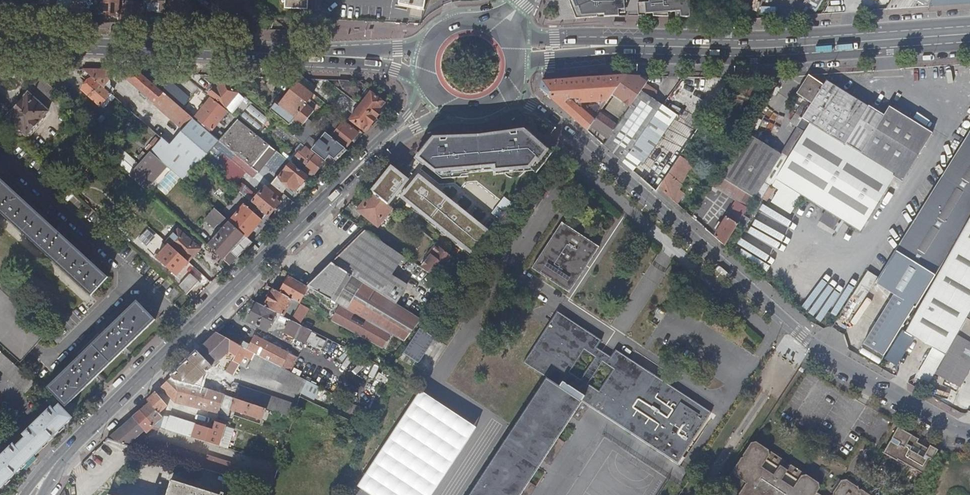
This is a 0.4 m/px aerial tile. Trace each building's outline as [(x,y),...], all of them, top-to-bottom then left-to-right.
[(100,3),(100,14),(119,15),(120,0),(103,0),(100,3)] [(144,3),(144,12),(163,13),(167,0),(145,0),(144,3)] [(303,0),(287,0),(286,9),(302,9),(303,0)] [(399,5),(412,7),(410,16),(420,18),(422,10),(424,10),(426,0),(400,0),(399,5)] [(576,19),(597,17),(597,12),(625,10),(624,0),(569,0),(576,19)] [(647,15),(647,9),(673,10),(682,11),(682,16),(691,17),(691,0),(647,0),(647,3),(639,3),(640,16),(647,15)] [(803,6),(816,13),(824,0),(807,0),(803,6)] [(885,11),(927,8),(932,0),(892,0),(885,11)] [(927,8),(969,5),(969,0),(932,0),(927,8)] [(122,2),(121,24),(143,25),(144,12),(144,3),(122,2)] [(111,71),(83,70),(92,78),(105,89),(110,83),(111,71)] [(137,72),(132,72),(126,79),(154,103),(163,93),(161,92),(137,72)] [(651,77),(629,73),(615,95),(632,107),(643,91),(651,77)] [(807,75),(796,93),(812,103),(823,85),(807,75)] [(540,88),(587,131),(592,124),(601,110),(602,110),(598,106),(593,111),(588,108),(587,108),(586,109),(580,103),(608,101),(625,76),(542,81),(540,88)] [(105,89),(92,78),(81,91),(100,108),(111,95),(105,89)] [(766,78),(763,82),(772,88),(775,83),(766,78)] [(294,79),(299,83),(312,93),(316,87),(307,80),(294,79)] [(361,90),(350,81),(340,81),(344,89),(354,98),(361,90)] [(802,119),(797,128),(804,132),(771,185),(777,189),(769,201),(789,214),(801,195),(827,211),(844,222),(859,231),(893,177),(900,182),(931,134),(888,107),(882,115),(826,81),(823,85),(812,103),(808,110),(802,119)] [(161,92),(163,93),(171,100),(183,110),(188,99),(167,82),(161,92)] [(226,109),(239,93),(225,82),(218,89),(216,87),(209,95),(226,109)] [(295,119),(303,126),(309,120),(315,113),(306,105),(314,95),(312,93),(299,83),(279,107),(276,104),(271,110),(290,126),(295,119)] [(603,146),(623,161),(663,105),(643,91),(632,107),(620,123),(609,137),(603,146)] [(15,107),(35,125),(40,120),(39,119),(46,111),(27,93),(15,107)] [(163,93),(154,103),(153,105),(162,112),(171,100),(163,93)] [(361,106),(376,118),(386,105),(371,93),(361,106)] [(227,112),(211,98),(195,118),(211,131),(227,112)] [(161,112),(183,131),(194,119),(183,110),(171,100),(162,112),(161,112)] [(795,114),(802,119),(808,110),(800,105),(795,114)] [(365,132),(376,118),(361,106),(350,120),(365,132)] [(25,137),(35,125),(15,107),(4,118),(14,127),(13,129),(13,131),(14,133),(16,134),(17,135),(19,135),(21,134),(25,137)] [(609,137),(620,123),(602,109),(602,110),(601,110),(592,124),(609,137)] [(789,122),(797,128),(802,119),(795,114),(789,122)] [(162,139),(150,152),(157,158),(184,182),(186,179),(202,161),(219,141),(194,119),(183,131),(170,146),(162,139)] [(219,141),(234,153),(252,168),(258,173),(264,166),(262,165),(275,150),(238,120),(219,141)] [(331,137),(345,148),(357,133),(343,122),(340,125),(336,122),(331,128),(335,132),(331,137)] [(875,283),(893,295),(862,344),(882,356),(912,307),(915,308),(968,221),(969,217),(969,130),(875,283)] [(480,139),(434,139),(418,163),(438,177),(495,172),(495,177),(538,173),(552,154),(527,131),(480,139)] [(719,176),(754,198),(780,155),(747,133),(719,176)] [(313,151),(327,162),(332,157),(336,160),(345,148),(331,137),(327,134),(313,151)] [(202,161),(208,166),(214,159),(223,167),(231,158),(230,157),(234,153),(219,141),(202,161)] [(301,144),(290,158),(310,174),(312,172),(315,174),(324,163),(301,144)] [(113,157),(128,169),(135,160),(121,148),(113,157)] [(129,175),(151,195),(156,190),(158,192),(163,186),(160,184),(171,171),(157,158),(150,152),(129,175)] [(688,176),(709,190),(715,180),(692,165),(691,166),(679,158),(659,189),(677,205),(685,194),(678,190),(688,176)] [(272,184),(282,193),(289,186),(294,191),(300,184),(301,185),(309,176),(291,163),(279,178),(278,177),(272,184)] [(392,168),(373,192),(392,207),(411,182),(392,168)] [(420,177),(401,201),(474,257),(475,256),(492,233),(420,177)] [(90,297),(99,287),(108,278),(91,263),(56,231),(22,200),(0,180),(0,215),(90,297)] [(252,203),(269,217),(280,204),(276,200),(278,198),(265,187),(252,203)] [(373,192),(358,211),(368,218),(378,226),(392,207),(373,192)] [(230,222),(253,242),(274,222),(269,217),(252,203),(247,208),(244,205),(230,222)] [(844,222),(827,211),(820,221),(838,232),(844,222)] [(209,246),(230,265),(253,242),(230,222),(221,214),(212,225),(220,232),(209,246)] [(737,225),(737,226),(743,229),(749,220),(743,216),(737,225)] [(714,237),(724,247),(737,226),(737,225),(726,218),(714,237)] [(968,221),(904,332),(943,355),(969,309),(969,223),(968,221)] [(569,293),(599,247),(562,222),(532,268),(569,293)] [(138,240),(149,247),(157,237),(146,229),(138,240)] [(169,245),(188,262),(200,249),(178,229),(166,242),(169,245)] [(332,263),(396,303),(406,288),(406,285),(392,275),(404,256),(365,230),(332,263)] [(451,255),(435,242),(429,249),(430,253),(420,267),(436,278),(451,255)] [(175,277),(188,262),(169,245),(156,259),(175,277)] [(319,275),(413,331),(422,319),(396,303),(332,263),(319,275)] [(854,297),(863,301),(876,275),(867,271),(854,297)] [(178,288),(186,295),(198,282),(189,274),(178,288)] [(388,333),(404,342),(413,331),(319,275),(307,287),(309,287),(341,306),(354,313),(366,320),(388,333)] [(299,304),(309,287),(307,287),(289,277),(280,293),(293,300),(299,304)] [(45,339),(49,334),(0,289),(0,301),(45,339)] [(277,313),(284,317),(293,300),(280,293),(274,290),(265,307),(277,313)] [(22,365),(45,339),(0,301),(0,345),(22,365)] [(136,302),(46,388),(65,408),(97,377),(124,351),(155,321),(136,302)] [(267,331),(277,313),(265,307),(258,303),(248,322),(267,331)] [(300,325),(310,309),(302,305),(293,321),(300,325)] [(380,348),(388,333),(366,320),(362,327),(350,319),(354,313),(341,306),(332,321),(380,348)] [(954,337),(969,346),(969,310),(954,337)] [(555,458),(565,443),(558,438),(572,417),(580,421),(589,407),(680,466),(685,458),(683,457),(711,413),(616,350),(611,357),(606,365),(613,370),(599,391),(588,384),(580,379),(577,377),(570,373),(584,351),(592,356),(597,348),(602,340),(557,311),(524,363),(546,378),(478,482),(469,494),(531,494),(536,487),(529,482),(543,461),(550,466),(555,458)] [(305,343),(312,331),(300,325),(293,321),(291,320),(285,332),(305,343)] [(405,355),(421,363),(435,337),(419,328),(405,355)] [(301,392),(307,380),(290,371),(238,345),(216,334),(198,351),(212,366),(217,360),(215,359),(225,346),(227,348),(237,353),(227,372),(233,376),(245,355),(261,364),(258,370),(301,392)] [(238,345),(290,371),(297,357),(255,336),(250,345),(243,342),(240,341),(238,345)] [(934,373),(958,387),(969,366),(969,346),(954,337),(934,373)] [(217,360),(227,348),(225,346),(215,359),(217,360)] [(606,365),(611,357),(597,348),(592,356),(594,358),(602,363),(606,365)] [(594,358),(580,379),(588,384),(602,363),(594,358)] [(374,380),(380,389),(392,380),(385,372),(374,380)] [(225,396),(234,398),(237,390),(196,376),(192,386),(199,387),(225,396)] [(201,440),(219,446),(226,424),(217,421),(225,396),(199,387),(192,386),(174,382),(171,378),(162,387),(175,401),(183,404),(183,406),(186,407),(187,405),(202,409),(202,414),(211,417),(206,430),(204,429),(201,440)] [(294,418),(298,405),(241,386),(237,399),(265,409),(294,418)] [(422,392),(360,488),(370,494),(434,494),(478,427),(422,392)] [(141,411),(154,426),(181,434),(184,423),(164,417),(160,414),(167,407),(156,393),(147,401),(150,403),(143,409),(141,407),(139,409),(141,411)] [(265,409),(237,399),(234,398),(231,409),(262,419),(265,409)] [(33,454),(71,417),(58,404),(53,410),(51,407),(23,434),(25,437),(17,446),(14,444),(0,457),(0,487),(33,454)] [(108,440),(124,444),(142,428),(146,432),(154,426),(141,411),(108,440)] [(201,440),(204,429),(184,423),(181,434),(201,440)] [(923,476),(939,451),(899,427),(884,452),(886,454),(888,450),(892,452),(890,456),(904,465),(907,461),(911,464),(910,466),(912,466),(913,464),(919,468),(916,471),(923,476)] [(145,451),(259,486),(272,490),(276,477),(161,441),(148,443),(145,451)] [(818,493),(821,487),(820,484),(807,475),(805,476),(805,473),(792,465),(787,466),(786,468),(784,467),(785,464),(785,460),(773,452),(769,453),(769,450),(757,443),(752,443),(744,456),(744,459),(742,459),(734,471),(734,474),(732,474),(724,487),(725,493),(729,494),(822,494),(818,493)] [(884,465),(881,470),(896,480),(899,474),(884,465)] [(863,487),(861,489),(860,489),(860,487),(861,485),(848,477),(846,479),(842,480),(839,478),(831,491),(833,493),(833,494),(832,494),(876,494),(863,487)] [(172,480),(167,494),(219,494),(172,480)] [(910,482),(907,487),(914,492),(917,486),(910,482)]
